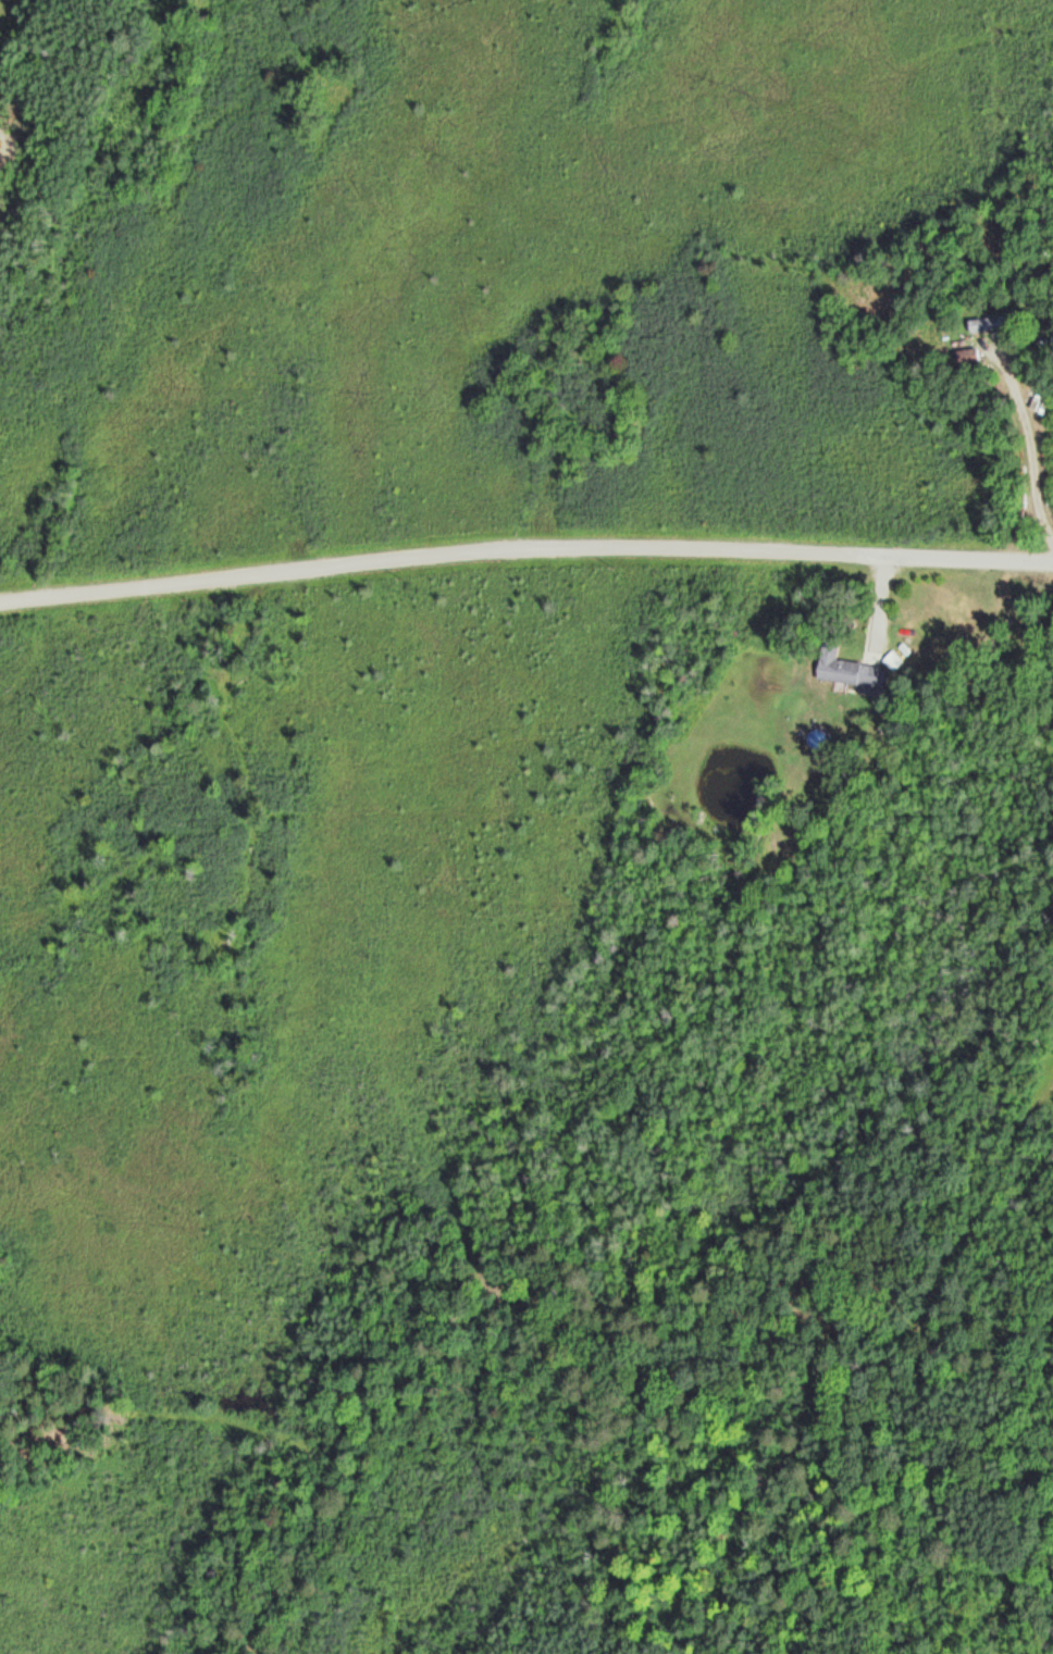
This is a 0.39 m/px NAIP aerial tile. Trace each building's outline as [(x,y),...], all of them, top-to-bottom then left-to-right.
[(972,329),(1020,329),(1020,315),(972,315),(972,329)] [(982,361),(980,348),(958,352),(960,365),(982,361)] [(821,678),(869,686),(873,664),(825,657),(821,678)]
